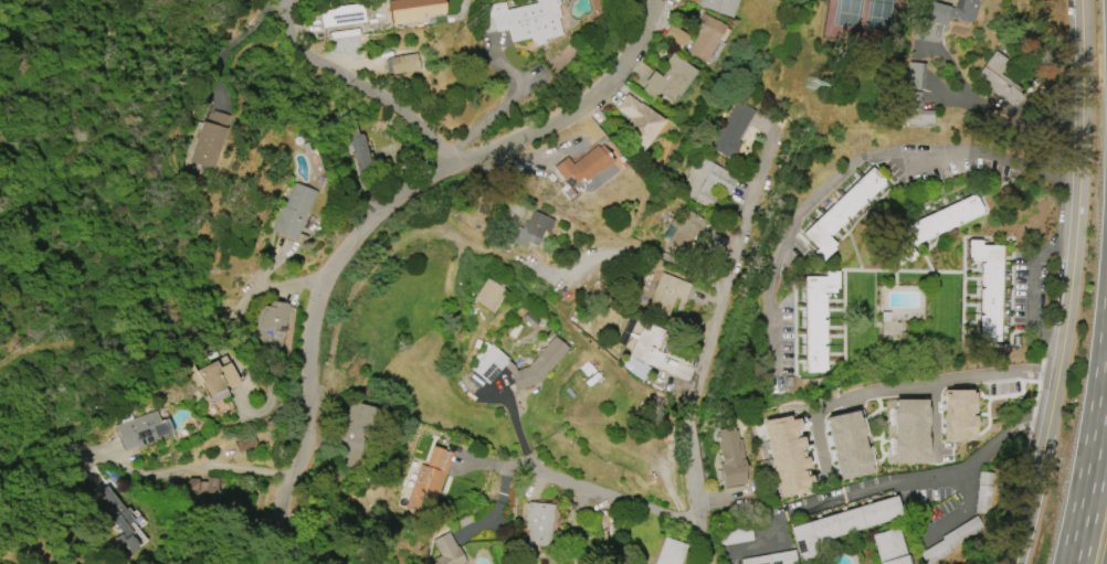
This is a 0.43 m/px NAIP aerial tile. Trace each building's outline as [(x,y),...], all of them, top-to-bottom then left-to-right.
[(390,24),(387,0),(442,0),(443,2),(442,12),(418,17),(419,20),(390,24)] [(537,2),(536,0),(558,0),(559,4),(557,4),(560,18),(558,18),(561,34),(544,39),(545,43),(536,45),(530,41),(529,38),(510,42),(507,29),(496,32),(496,30),(486,32),(484,23),(489,22),(489,19),(488,9),(494,3),(505,2),(507,10),(537,2)] [(696,4),(698,0),(738,0),(731,18),(696,4)] [(955,8),(956,0),(982,0),(982,1),(979,1),(974,22),(970,21),(969,23),(958,21),(959,20),(951,18),(950,21),(947,20),(946,25),(913,18),(917,0),(922,0),(955,8)] [(365,21),(321,28),(319,12),(325,11),(325,9),(362,3),(365,21)] [(703,13),(725,25),(717,40),(723,44),(711,65),(687,52),(697,34),(693,32),(703,13)] [(679,49),(662,38),(671,24),(688,35),(679,49)] [(329,32),(357,29),(358,34),(330,39),(329,32)] [(973,78),(994,51),(1005,60),(1002,64),(1004,66),(999,74),(1024,93),(1013,108),(973,78)] [(672,52),(696,72),(672,104),(657,93),(651,102),(640,93),(646,84),(644,83),(653,71),(661,76),(668,66),(663,63),(672,52)] [(388,57),(417,53),(419,70),(390,74),(388,57)] [(923,89),(924,63),(907,62),(906,88),(923,89)] [(931,126),(905,125),(905,92),(921,92),(921,110),(931,110),(931,126)] [(663,120),(626,94),(615,109),(626,117),(618,128),(644,147),(663,120)] [(756,110),(737,140),(741,142),(731,160),(710,147),(717,135),(711,131),(715,125),(721,129),(738,100),(756,110)] [(188,161),(197,136),(191,134),(192,131),(198,132),(201,120),(208,123),(212,110),(231,117),(226,130),(224,129),(212,169),(188,161)] [(358,171),(351,145),(348,146),(344,129),(361,125),(371,168),(358,171)] [(571,163),(595,145),(598,147),(601,145),(607,151),(604,153),(611,161),(599,171),(598,170),(584,181),(581,178),(574,182),(568,174),(560,180),(550,168),(566,156),(571,163)] [(738,176),(705,159),(694,181),(702,186),(698,193),(712,200),(717,190),(728,195),(738,176)] [(801,233),(871,168),(882,180),(881,181),(883,183),(866,200),(864,198),(862,200),(864,202),(846,217),(845,215),(843,217),(844,220),(827,235),(826,234),(825,235),(833,244),(831,247),(832,249),(821,260),(812,252),(815,248),(801,233)] [(284,206),(294,183),(314,191),(294,240),(271,230),(281,205),(284,206)] [(887,234),(974,193),(981,209),(980,210),(981,213),(960,223),(958,220),(956,222),(957,224),(936,234),(935,232),(932,233),(934,235),(913,245),(910,243),(909,243),(915,255),(910,257),(913,259),(897,266),(892,255),(896,253),(887,234)] [(499,238),(505,225),(513,228),(513,227),(515,228),(516,226),(520,227),(524,221),(521,220),(527,207),(555,220),(549,233),(544,231),(536,246),(526,242),(523,247),(509,241),(508,242),(499,238)] [(1001,245),(998,341),(981,341),(981,338),(978,338),(979,316),(981,316),(981,312),(979,311),(979,289),(982,289),(982,286),(979,286),(980,264),(983,264),(983,262),(970,260),(970,257),(968,256),(968,240),(980,241),(980,245),(1001,245)] [(803,372),(804,277),(824,277),(824,272),(836,272),(836,288),(834,288),(834,292),(821,292),(821,295),(823,295),(823,317),(821,317),(821,320),(824,320),(824,343),(821,343),(821,347),(823,347),(823,370),(821,370),(821,372),(803,372)] [(646,308),(662,273),(690,284),(684,299),(675,296),(666,316),(646,308)] [(472,299),(486,277),(506,290),(492,312),(472,299)] [(270,300),(287,304),(281,344),(263,341),(263,338),(256,337),(262,305),(268,306),(270,300)] [(629,355),(646,319),(666,329),(655,350),(663,353),(655,369),(629,355)] [(470,369),(491,343),(508,359),(507,360),(513,365),(515,371),(527,365),(554,336),(568,349),(538,382),(515,390),(509,371),(504,366),(488,384),(470,369)] [(621,366),(643,380),(650,368),(629,355),(621,366)] [(226,395),(211,403),(201,383),(193,386),(182,365),(191,361),(196,371),(215,360),(219,368),(229,362),(239,380),(223,387),(226,395)] [(942,390),(970,390),(970,393),(973,393),(973,413),(970,413),(970,415),(974,415),(974,428),(973,428),(973,439),(942,439),(942,390)] [(887,400),(925,400),(925,407),(927,407),(927,426),(925,426),(926,437),(927,437),(927,456),(926,456),(926,464),(887,464),(887,400)] [(381,409),(375,438),(365,435),(359,459),(352,457),(350,469),(326,464),(336,424),(345,426),(351,402),(381,409)] [(115,426),(156,411),(159,421),(167,418),(171,432),(152,438),(152,440),(136,447),(135,446),(124,450),(115,426)] [(824,417),(855,411),(857,417),(858,417),(863,436),(862,436),(864,447),(865,447),(869,466),(868,466),(869,473),(837,480),(824,417)] [(763,421),(789,415),(789,419),(798,417),(800,429),(794,430),(795,437),(801,436),(803,447),(798,448),(799,451),(803,450),(804,454),(800,455),(801,457),(805,456),(808,467),(802,468),(804,477),(810,476),(812,486),(804,488),(804,492),(779,498),(763,421)] [(745,483),(723,487),(720,479),(719,480),(717,469),(719,469),(718,464),(720,462),(715,434),(717,434),(717,429),(732,426),(734,430),(736,429),(737,439),(740,438),(746,470),(742,471),(745,483)] [(234,443),(252,435),(256,444),(239,453),(234,443)] [(452,451),(433,510),(407,501),(419,465),(425,467),(432,446),(452,451)] [(975,512),(990,514),(994,474),(979,472),(975,512)] [(199,491),(200,479),(188,479),(188,490),(199,491)] [(201,479),(200,503),(218,503),(218,479),(201,479)] [(120,544),(115,538),(120,534),(106,517),(110,513),(107,510),(112,507),(99,491),(107,486),(125,508),(127,507),(133,513),(129,514),(134,520),(127,525),(133,532),(129,535),(130,538),(131,536),(137,543),(136,544),(138,547),(128,554),(127,553),(125,554),(118,546),(120,544)] [(789,528),(896,496),(902,517),(813,542),(818,556),(799,562),(789,528)] [(527,501),(554,504),(549,546),(531,544),(530,551),(525,550),(527,530),(524,530),(527,501)] [(952,552),(933,563),(928,563),(920,554),(943,540),(941,538),(976,515),(984,528),(950,550),(952,552)] [(898,526),(910,563),(880,563),(872,535),(898,526)] [(466,562),(462,563),(430,563),(429,561),(440,555),(432,540),(447,532),(455,546),(457,545),(466,562)] [(687,544),(680,563),(655,563),(664,536),(687,544)] [(794,550),(796,563),(742,563),(741,558),(794,550)]
